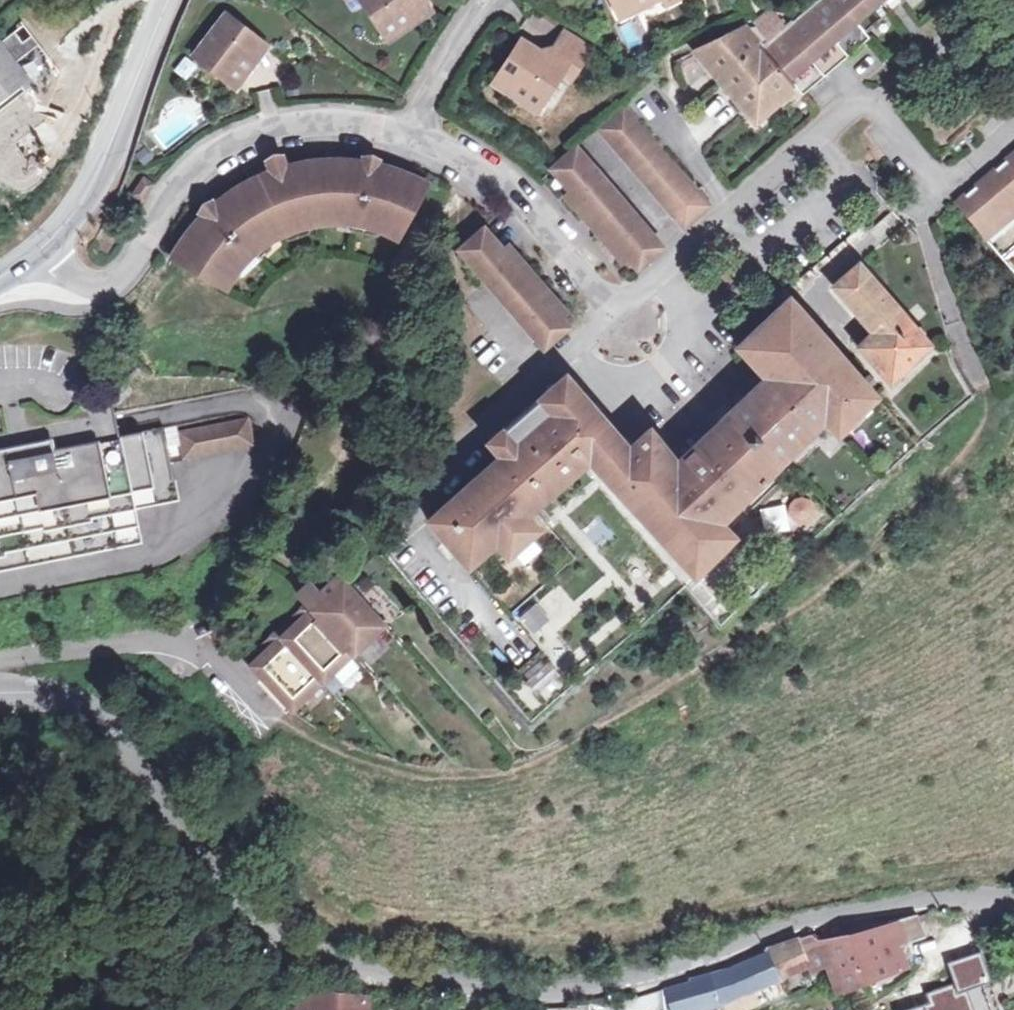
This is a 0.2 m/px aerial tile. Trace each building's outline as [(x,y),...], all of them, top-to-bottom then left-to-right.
[(348,16),(358,11),(380,43),(412,24),(408,19),(419,11),(412,0),(337,0),(348,16)] [(630,18),(655,5),(660,15),(691,0),(601,0),(609,16),(624,9),(630,18)] [(691,46),(756,117),(794,84),(800,91),(867,36),(863,31),(891,7),(885,0),(813,0),(762,46),(743,24),(691,46)] [(242,60),(252,48),(219,22),(185,63),(226,94),(249,67),(242,60)] [(506,93),(504,98),(533,118),(552,91),(577,107),(594,81),(563,60),(554,73),(514,48),(492,85),(506,93)] [(18,80),(0,56),(0,92),(18,80)] [(705,208),(694,194),(668,163),(623,107),(595,130),(680,229),(705,208)] [(660,246),(630,212),(574,147),(549,169),(635,269),(660,246)] [(175,254),(237,286),(258,253),(290,228),(328,214),(372,217),(411,236),(437,178),(384,157),(330,153),(282,160),(244,181),(214,201),(188,227),(175,254)] [(953,214),(1013,286),(1013,161),(953,214)] [(138,187),(125,204),(134,210),(147,194),(138,187)] [(568,326),(481,230),(457,251),(542,349),(568,326)] [(893,387),(933,349),(867,277),(842,300),(878,338),(861,354),(893,387)] [(770,377),(733,411),(683,459),(654,429),(631,450),(597,412),(565,377),(489,445),(500,458),(425,523),(464,569),(589,459),(695,572),(738,534),(723,520),(825,427),(837,440),(880,400),(785,297),(777,304),(783,309),(742,345),(770,377)] [(260,452),(255,426),(186,437),(190,463),(260,452)] [(28,447),(30,459),(10,463),(7,451),(0,452),(0,576),(143,549),(136,514),(180,506),(166,432),(57,454),(55,441),(28,447)] [(28,447),(7,451),(10,463),(30,459),(28,447)] [(779,503),(792,521),(809,509),(796,491),(779,503)] [(587,548),(611,531),(595,509),(571,527),(587,548)] [(522,541),(493,559),(500,571),(529,553),(522,541)] [(312,615),(248,676),(261,690),(292,717),(381,630),(335,579),(315,598),(302,584),(292,594),(304,606),(312,615)] [(554,581),(511,615),(552,665),(569,652),(548,626),(574,606),(554,581)] [(312,615),(304,606),(251,658),(247,655),(237,664),(248,676),(312,615)] [(526,694),(551,683),(535,644),(509,655),(526,694)] [(831,936),(837,961),(844,991),(863,986),(861,977),(901,968),(895,943),(927,935),(923,917),(851,934),(850,932),(831,936)] [(822,927),(802,932),(808,950),(813,968),(837,961),(831,936),(822,927)] [(802,932),(792,934),(765,945),(767,951),(684,985),(695,1009),(786,972),(782,960),(808,950),(802,932)] [(995,978),(985,943),(937,957),(949,993),(995,978)] [(684,985),(667,989),(672,1009),(695,1009),(684,985)] [(362,995),(324,992),(314,997),(290,997),(281,1009),(363,1009),(362,995)] [(932,1000),(905,1000),(909,1009),(935,1009),(932,1000)]
